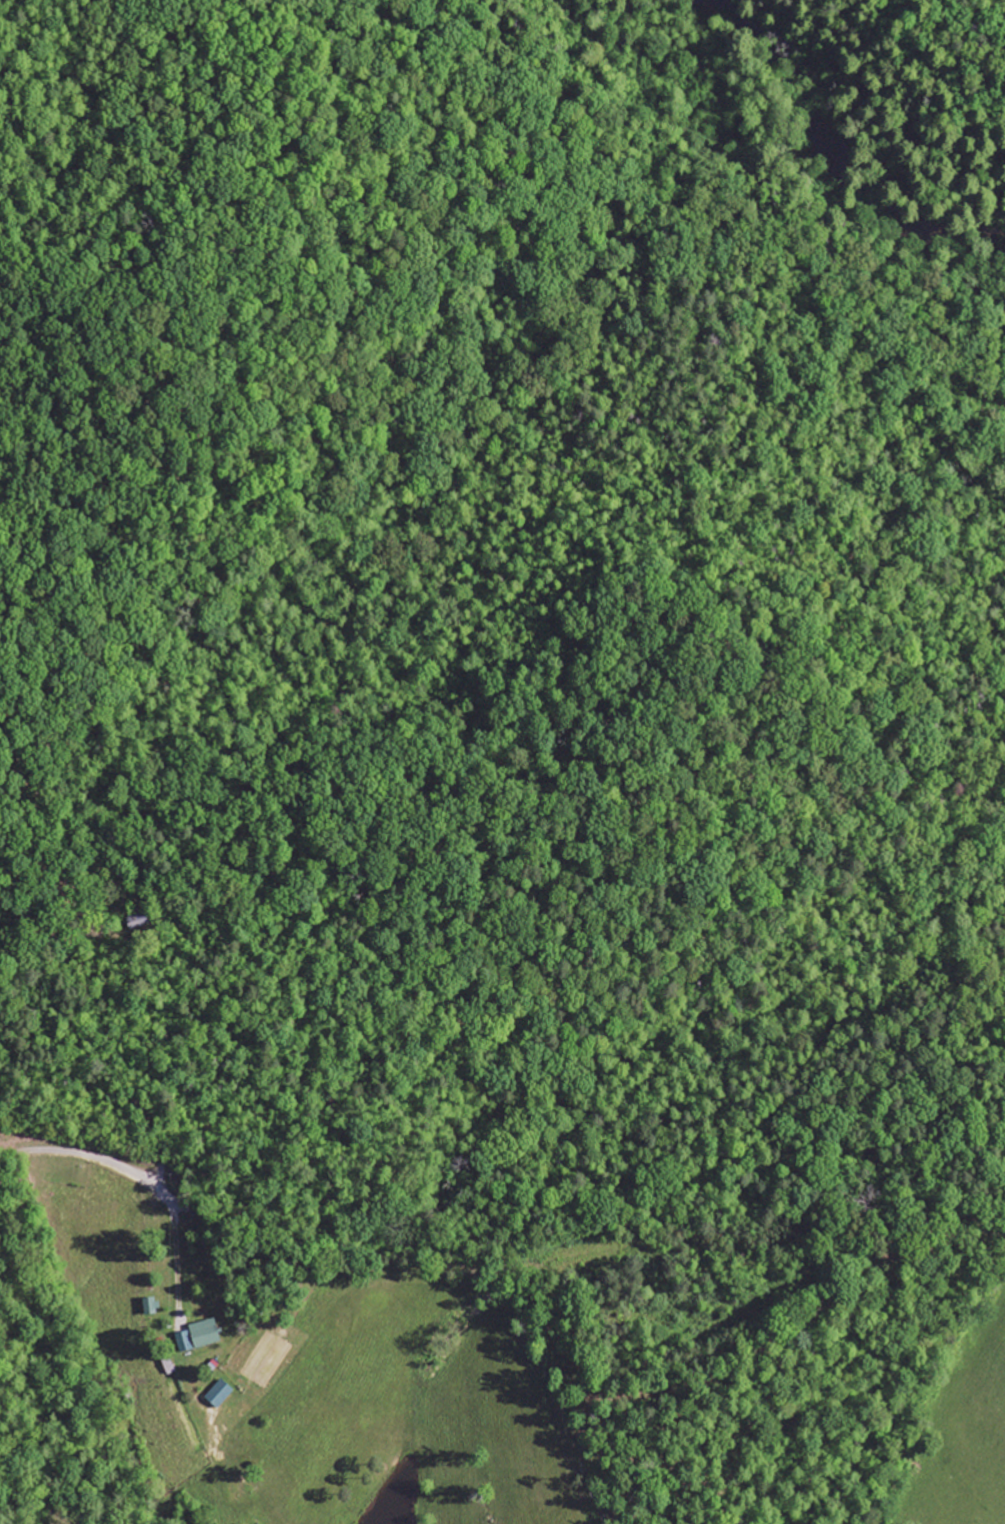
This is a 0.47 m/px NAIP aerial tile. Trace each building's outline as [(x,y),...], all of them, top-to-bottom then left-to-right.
[(127,919),(131,931),(150,925),(146,913),(127,919)] [(143,1299),(145,1316),(159,1315),(158,1298),(143,1299)] [(181,1354),(222,1343),(216,1321),(175,1332),(181,1354)] [(235,1391),(222,1380),(205,1398),(218,1410),(235,1391)]
